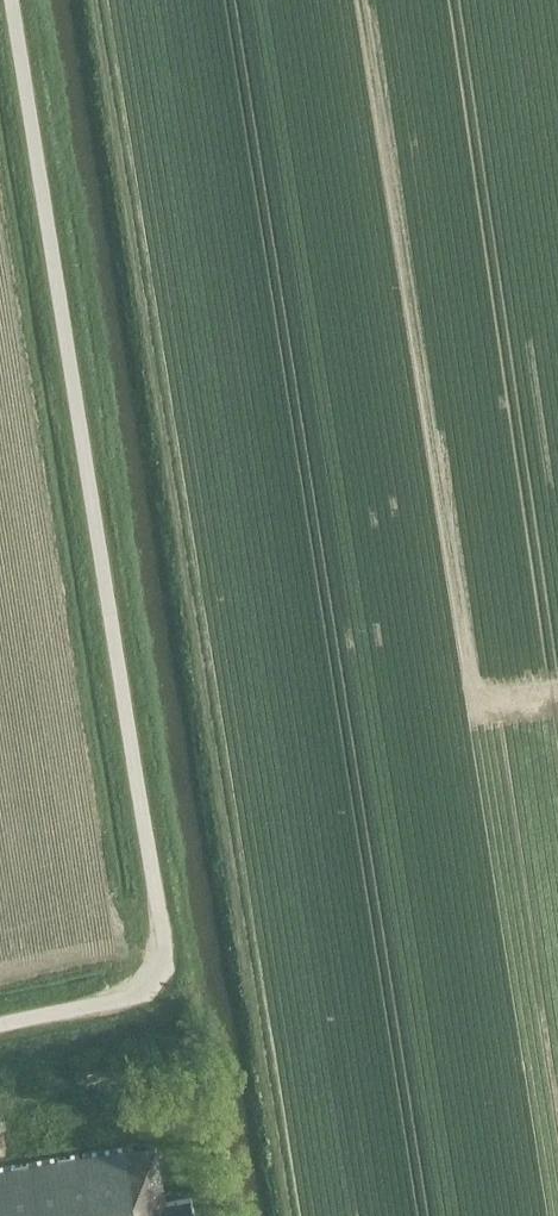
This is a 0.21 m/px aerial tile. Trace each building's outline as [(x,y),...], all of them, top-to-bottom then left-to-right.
[(191,1197),(164,1201),(155,1147),(133,1151),(132,1144),(83,1151),(83,1154),(78,1155),(78,1152),(69,1153),(69,1155),(59,1157),(58,1155),(26,1161),(26,1162),(16,1164),(16,1162),(8,1163),(0,1165),(0,1215),(194,1215),(191,1197)]
